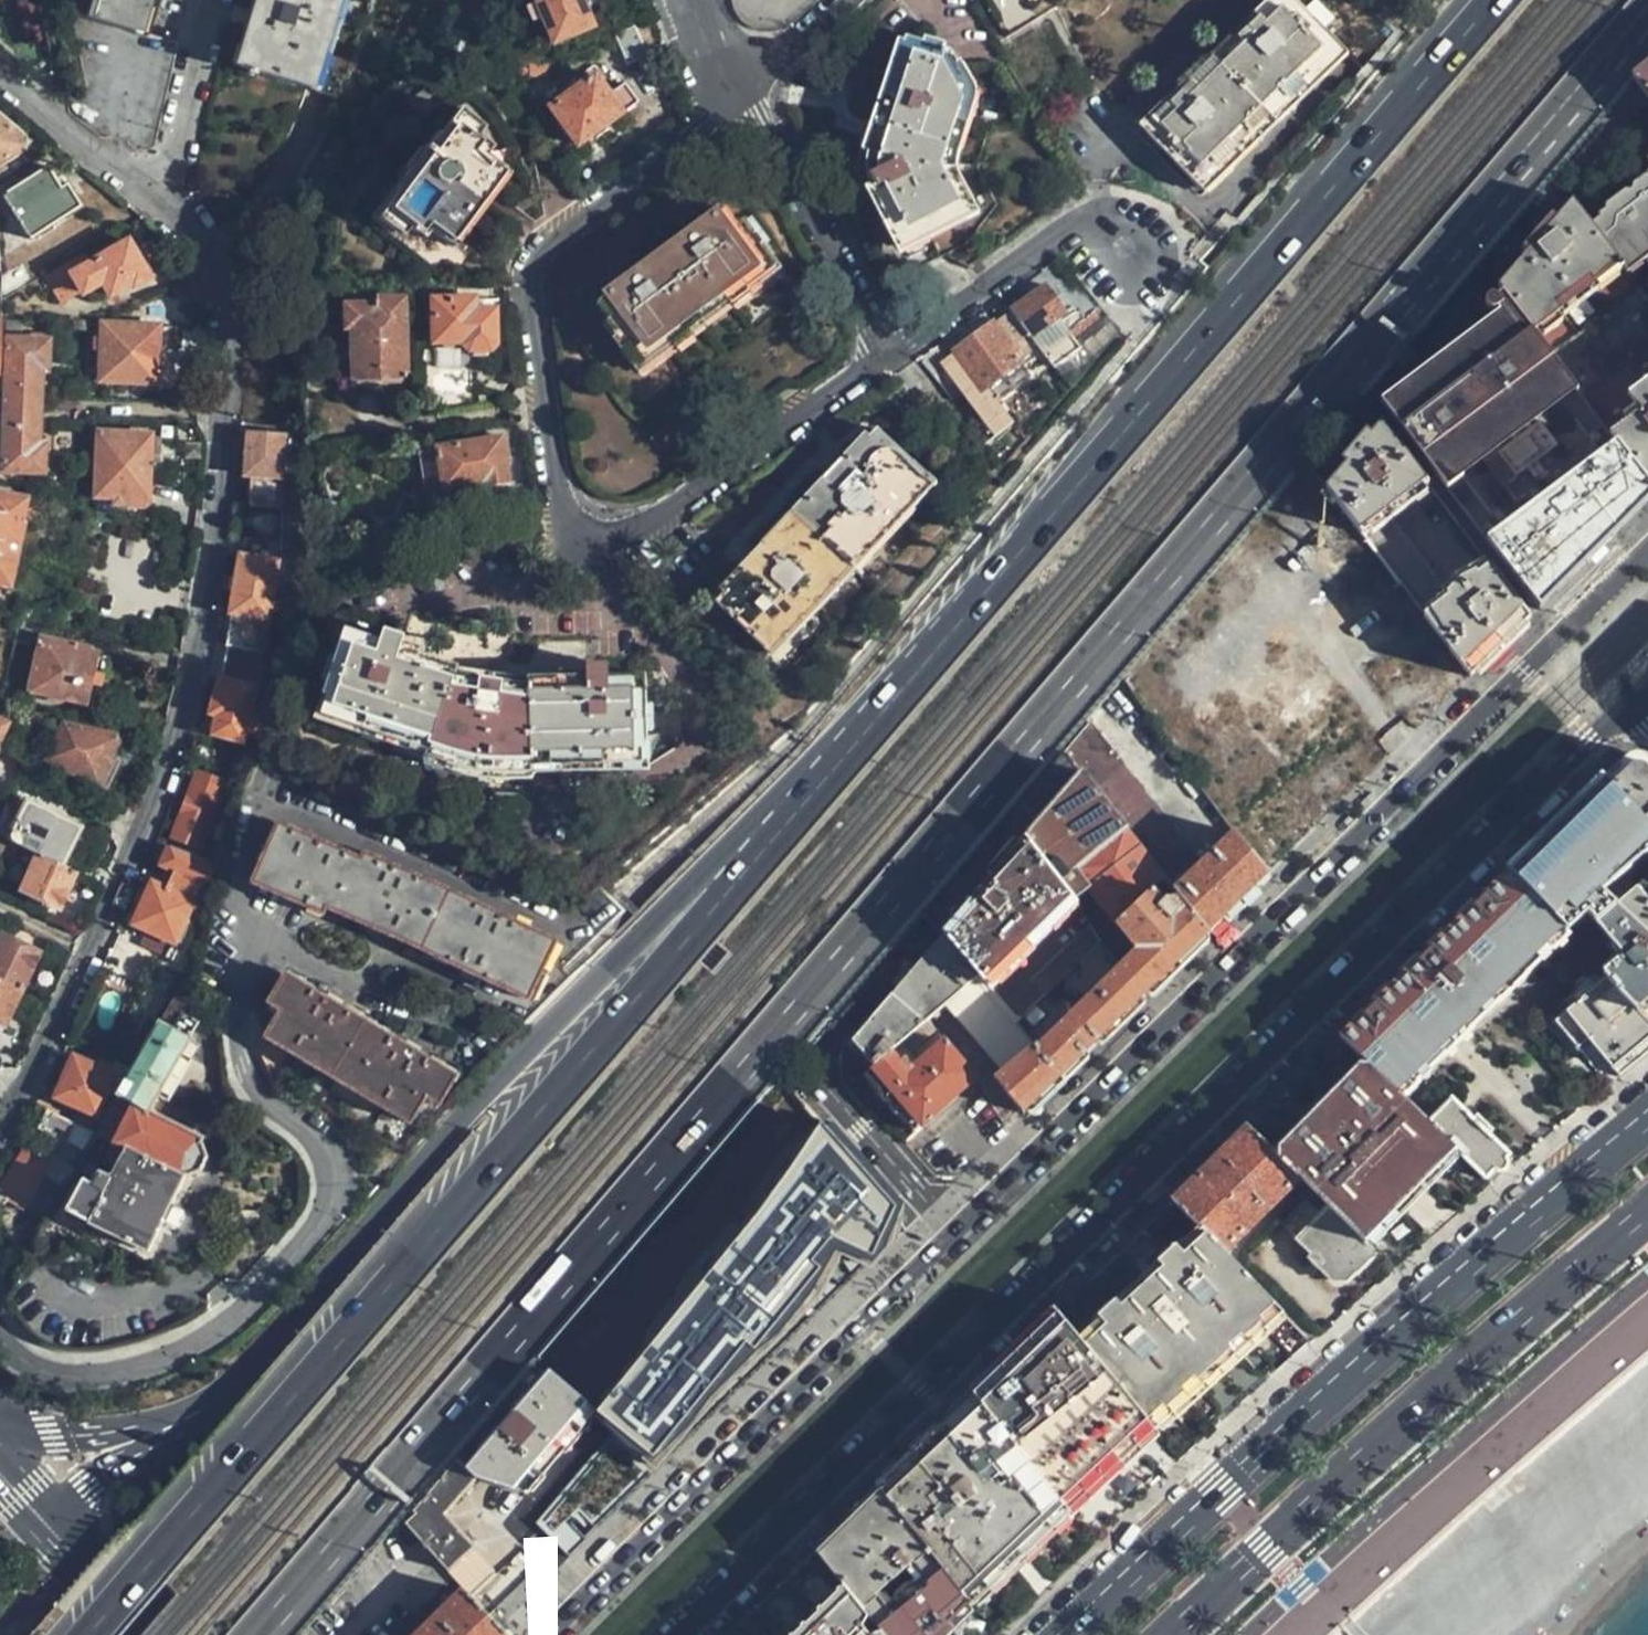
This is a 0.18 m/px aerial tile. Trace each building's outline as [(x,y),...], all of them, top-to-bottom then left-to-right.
[(144,0),(98,0),(93,17),(135,29),(144,0)] [(328,0),(256,0),(237,60),(303,81),(306,74),(328,0)] [(577,0),(531,0),(534,5),(524,9),(530,24),(540,21),(551,46),(590,29),(577,0)] [(1317,23),(1293,0),(1265,0),(1139,124),(1198,181),(1336,43),(1317,23)] [(626,66),(662,51),(649,21),(613,37),(626,66)] [(873,205),(897,251),(919,239),(965,215),(961,211),(959,207),(957,202),(956,197),(956,192),(957,187),(959,182),(962,177),(965,173),(977,164),(982,160),(985,157),(988,153),(989,148),(991,143),(991,138),(991,133),(989,128),(987,124),(949,56),(910,45),(872,169),(871,172),(870,175),(868,179),(868,182),(868,185),(868,189),(869,192),(869,196),(870,199),(871,203),(873,205)] [(538,66),(529,66),(529,78),(549,78),(548,66),(538,66)] [(1647,98),(1647,67),(1634,79),(1647,98)] [(633,102),(621,88),(609,97),(593,77),(549,110),(576,145),(633,102)] [(25,149),(24,134),(0,116),(0,165),(25,149)] [(494,194),(506,173),(477,154),(481,145),(466,135),(470,128),(458,121),(433,161),(429,159),(414,188),(417,189),(390,233),(403,240),(409,232),(426,241),(431,234),(460,249),(486,206),(494,194)] [(1621,267),(1647,246),(1647,146),(1642,151),(1647,158),(1627,173),(1627,178),(1622,177),(1598,196),(1598,200),(1581,213),(1617,261),(1621,267)] [(81,207),(67,183),(61,187),(47,165),(3,193),(31,237),(81,207)] [(1531,326),(1617,261),(1581,213),(1570,198),(1497,282),(1506,294),(1513,303),(1531,326)] [(695,240),(717,224),(710,214),(688,230),(695,240)] [(729,215),(717,224),(695,240),(686,246),(644,276),(635,283),(612,300),(601,307),(643,367),(774,273),(729,215)] [(644,276),(686,246),(681,238),(638,270),(644,276)] [(919,239),(897,251),(915,262),(937,252),(919,239)] [(126,241),(89,263),(72,274),(80,289),(83,293),(100,283),(108,296),(128,284),(132,288),(149,277),(126,241)] [(89,263),(82,252),(47,273),(62,299),(80,289),(72,274),(89,263)] [(1619,443),(1647,421),(1647,414),(1643,407),(1647,404),(1647,302),(1621,267),(1617,261),(1531,326),(1576,387),(1619,443)] [(605,289),(612,300),(635,283),(627,273),(605,289)] [(1012,312),(1033,341),(1059,322),(1070,314),(1049,286),(1031,299),(1012,312)] [(1497,308),(1500,313),(1513,303),(1506,294),(1501,297),(1500,295),(1499,293),(1496,292),(1494,292),(1492,291),(1490,292),(1488,293),(1487,295),(1485,296),(1485,299),(1485,301),(1485,303),(1486,304),(1487,306),(1489,307),(1490,308),(1492,309),(1493,309),(1495,308),(1497,308)] [(406,379),(404,300),(372,300),(372,306),(344,306),(345,327),(351,328),(353,380),(406,379)] [(496,344),(495,312),(475,313),(474,300),(432,301),(433,348),(464,347),(469,353),(491,351),(496,344)] [(1500,313),(1459,344),(1466,355),(1471,369),(1513,435),(1576,387),(1531,326),(1513,303),(1500,313)] [(1041,352),(1033,341),(1012,312),(995,325),(1024,364),(1041,352)] [(1059,322),(1033,341),(1041,352),(1055,371),(1082,352),(1065,330),(1059,322)] [(154,380),(157,328),(157,325),(102,324),(100,381),(154,384),(154,380)] [(995,325),(956,352),(985,392),(1024,364),(995,325)] [(167,328),(157,328),(154,380),(164,380),(167,328)] [(29,339),(46,340),(47,332),(29,331),(29,339)] [(48,340),(46,340),(29,339),(9,338),(3,469),(41,471),(42,446),(36,445),(40,366),(47,366),(48,340)] [(1466,355),(1459,344),(1380,404),(1449,494),(1461,484),(1457,479),(1513,435),(1471,369),(1466,355)] [(956,352),(947,359),(950,365),(947,367),(998,438),(1014,427),(995,399),(991,401),(985,392),(956,352)] [(1576,387),(1513,435),(1551,495),(1619,443),(1576,387)] [(1619,443),(1647,481),(1647,421),(1619,443)] [(1381,424),(1326,485),(1470,676),(1499,649),(1530,620),(1490,567),(1450,597),(1387,517),(1428,486),(1381,424)] [(771,655),(934,483),(879,430),(717,605),(771,655)] [(283,476),(285,436),(250,433),(246,474),(251,474),(283,476)] [(147,506),(150,463),(151,437),(98,435),(94,498),(114,499),(113,504),(147,506)] [(1551,495),(1513,435),(1457,479),(1461,484),(1500,535),(1551,495)] [(151,437),(150,463),(160,463),(161,437),(151,437)] [(511,484),(508,461),(511,459),(506,440),(420,454),(428,490),(446,487),(447,493),(489,484),(489,488),(511,484)] [(1551,495),(1500,535),(1488,544),(1497,556),(1528,597),(1537,609),(1562,585),(1592,556),(1620,529),(1633,516),(1647,502),(1647,481),(1619,443),(1551,495)] [(251,474),(250,506),(281,508),(282,495),(283,476),(251,474)] [(282,495),(296,495),(298,477),(283,476),(282,495)] [(12,501),(15,490),(0,487),(0,498),(12,501)] [(0,499),(0,580),(6,582),(21,522),(18,521),(22,504),(0,499)] [(223,663),(251,669),(254,652),(264,654),(280,563),(280,542),(245,539),(223,663)] [(649,748),(650,680),(609,679),(610,671),(592,670),(593,682),(533,681),(532,689),(457,677),(459,668),(404,650),(407,640),(389,634),(386,644),(348,632),(327,695),(332,697),(325,717),(430,751),(428,759),(477,773),(502,775),(534,775),(535,768),(645,770),(646,748),(649,748)] [(84,705),(98,650),(41,638),(28,692),(84,705)] [(245,686),(251,669),(223,663),(219,681),(213,704),(222,706),(218,717),(215,734),(243,742),(245,732),(257,736),(265,713),(257,711),(251,708),(255,689),(245,686)] [(222,706),(213,704),(210,715),(218,717),(222,706)] [(1191,853),(1085,721),(1061,751),(1164,880),(1163,880),(1208,936),(1240,904),(1268,876),(1235,833),(1199,869),(1188,856),(1191,853)] [(48,759),(96,781),(111,752),(117,742),(114,734),(65,724),(48,759)] [(1061,751),(1022,796),(1038,815),(1028,828),(1077,892),(1083,886),(1115,928),(1163,880),(1164,880),(1061,751)] [(111,752),(96,781),(106,786),(122,757),(111,752)] [(1607,779),(1647,827),(1647,762),(1638,762),(1625,761),(1607,779)] [(177,832),(180,835),(204,843),(206,839),(226,784),(197,774),(177,832)] [(1607,779),(1578,807),(1546,838),(1577,873),(1582,868),(1599,850),(1604,855),(1626,836),(1642,854),(1647,851),(1647,827),(1607,779)] [(39,855),(61,866),(80,827),(26,799),(6,837),(19,845),(39,855)] [(61,866),(69,871),(88,831),(80,827),(61,866)] [(1077,892),(1028,828),(937,932),(976,977),(1018,1023),(1101,942),(1066,899),(1077,892)] [(279,829),(256,883),(285,896),(325,913),(327,907),(499,982),(533,996),(560,942),(539,932),(367,856),(365,861),(297,831),(295,836),(279,829)] [(0,834),(0,859),(10,864),(19,845),(6,837),(0,834)] [(180,835),(174,847),(217,863),(222,847),(206,839),(204,843),(180,835)] [(1529,854),(1510,873),(1532,897),(1547,893),(1552,897),(1558,891),(1577,873),(1546,838),(1529,854)] [(217,863),(174,847),(171,846),(162,866),(175,871),(166,890),(154,885),(136,925),(173,942),(174,943),(194,897),(202,881),(210,885),(217,865),(217,863)] [(57,906),(74,874),(69,871),(61,866),(39,855),(22,889),(57,906)] [(1582,868),(1577,873),(1585,880),(1590,876),(1582,868)] [(1361,1018),(1339,1040),(1362,1061),(1396,1095),(1454,1037),(1563,930),(1532,897),(1510,873),(1489,893),(1466,915),(1431,950),(1378,1002),(1361,1018)] [(1163,880),(1115,928),(1135,952),(1120,967),(1147,994),(1175,967),(1208,936),(1163,880)] [(1642,886),(1615,908),(1647,937),(1647,894),(1642,886)] [(1563,930),(1574,942),(1590,924),(1573,908),(1585,896),(1580,890),(1569,902),(1558,891),(1552,897),(1547,893),(1532,897),(1563,930)] [(194,897),(174,943),(184,946),(193,925),(191,923),(201,900),(194,897)] [(1574,942),(1608,979),(1637,1011),(1647,1002),(1647,937),(1615,908),(1609,902),(1590,924),(1574,942)] [(894,982),(927,1020),(976,977),(937,932),(894,982)] [(19,986),(36,951),(2,936),(0,940),(0,977),(19,986)] [(174,943),(173,942),(167,952),(178,958),(184,946),(174,943)] [(1120,967),(1101,942),(1018,1023),(1038,1046),(1040,1047),(1120,967)] [(1038,1046),(995,1079),(1020,1108),(1024,1113),(1083,1056),(1147,994),(1120,967),(1040,1047),(1038,1046)] [(21,987),(19,986),(0,977),(0,1023),(3,1024),(21,987)] [(1617,1077),(1647,1051),(1647,1022),(1637,1011),(1608,979),(1552,1023),(1575,1049),(1580,1046),(1586,1041),(1617,1077)] [(286,980),(271,1003),(285,1010),(270,1036),(403,1116),(413,1122),(430,1095),(443,1103),(457,1080),(447,1074),(429,1063),(430,1060),(392,1037),(389,1040),(351,1017),(352,1015),(314,992),(313,995),(286,980)] [(892,1050),(912,1033),(927,1020),(894,982),(850,1030),(858,1039),(878,1063),(892,1050)] [(135,1068),(111,1111),(99,1131),(117,1141),(127,1146),(116,1166),(111,1177),(102,1173),(96,1185),(85,1180),(68,1212),(148,1252),(162,1224),(172,1205),(188,1175),(203,1168),(209,1156),(203,1142),(204,1140),(149,1111),(200,1020),(192,1015),(197,1005),(178,994),(135,1068)] [(927,1020),(912,1033),(925,1046),(939,1033),(927,1020)] [(872,1067),(878,1063),(858,1039),(852,1044),(860,1053),(872,1067)] [(892,1104),(915,1130),(976,1077),(947,1042),(912,1072),(892,1050),(878,1063),(872,1067),(866,1073),(892,1104)] [(101,1105),(111,1111),(135,1068),(117,1061),(113,1069),(100,1065),(99,1068),(75,1060),(60,1094),(96,1112),(101,1105)] [(1412,1196),(1455,1152),(1428,1124),(1396,1095),(1362,1061),(1315,1107),(1271,1150),(1299,1178),(1323,1202),(1365,1244),(1412,1196)] [(1455,1152),(1485,1180),(1491,1173),(1493,1174),(1496,1173),(1498,1173),(1500,1171),(1501,1169),(1503,1168),(1504,1166),(1505,1164),(1505,1161),(1504,1159),(1508,1155),(1490,1138),(1488,1138),(1464,1116),(1466,1113),(1460,1107),(1452,1099),(1428,1124),(1455,1152)] [(40,1128),(65,1142),(74,1124),(50,1111),(40,1128)] [(542,1529),(568,1556),(904,1231),(817,1124),(598,1419),(613,1433),(536,1523),(542,1529)] [(1211,1166),(1173,1203),(1201,1233),(1222,1255),(1299,1178),(1271,1150),(1250,1128),(1211,1166)] [(127,1146),(117,1141),(106,1161),(116,1166),(127,1146)] [(77,1168),(41,1150),(37,1158),(23,1151),(1,1188),(0,1187),(0,1201),(6,1204),(11,1198),(23,1205),(42,1176),(65,1189),(77,1168)] [(685,1206),(712,1228),(720,1219),(726,1212),(723,1209),(735,1194),(726,1186),(731,1181),(715,1166),(704,1178),(707,1181),(685,1206)] [(726,1186),(735,1194),(741,1188),(731,1181),(726,1186)] [(1357,1274),(1376,1255),(1365,1244),(1323,1202),(1312,1212),(1307,1207),(1286,1227),(1314,1256),(1310,1260),(1317,1266),(1325,1274),(1334,1283),(1349,1282),(1357,1274)] [(172,1205),(162,1224),(174,1230),(181,1227),(186,1217),(183,1210),(172,1205)] [(701,1240),(712,1228),(685,1206),(660,1234),(657,1233),(648,1244),(665,1259),(671,1251),(680,1259),(690,1247),(693,1250),(701,1240)] [(1143,1279),(1080,1330),(1156,1433),(1216,1378),(1283,1316),(1222,1255),(1201,1233),(1143,1279)] [(671,1251),(665,1259),(674,1266),(680,1259),(671,1251)] [(1325,1274),(1317,1266),(1312,1271),(1320,1279),(1325,1274)] [(588,1311),(622,1340),(632,1328),(636,1330),(655,1308),(631,1287),(628,1291),(615,1279),(588,1311)] [(1024,1348),(974,1395),(1070,1510),(1145,1443),(1156,1433),(1080,1330),(1064,1310),(1024,1348)] [(588,1311),(543,1364),(557,1376),(597,1409),(617,1385),(601,1371),(613,1357),(610,1354),(622,1340),(588,1311)] [(597,1409),(557,1376),(471,1474),(478,1481),(528,1482),(566,1445),(597,1409)] [(927,1441),(878,1489),(928,1551),(973,1605),(1012,1566),(1021,1558),(1028,1550),(1070,1510),(974,1395),(927,1441)] [(454,1456),(399,1519),(464,1592),(470,1599),(497,1573),(446,1517),(478,1481),(471,1474),(454,1456)] [(845,1521),(816,1549),(861,1605),(876,1593),(915,1562),(928,1551),(878,1489),(845,1521)] [(865,1626),(871,1616),(861,1605),(816,1549),(770,1593),(727,1634),(874,1634),(865,1626)] [(871,1616),(883,1633),(885,1634),(942,1634),(952,1625),(973,1605),(928,1551),(915,1562),(920,1576),(912,1583),(909,1582),(897,1591),(899,1595),(890,1601),(876,1593),(861,1605),(871,1616)] [(464,1592),(416,1634),(504,1634),(487,1617),(470,1599),(464,1592)]
